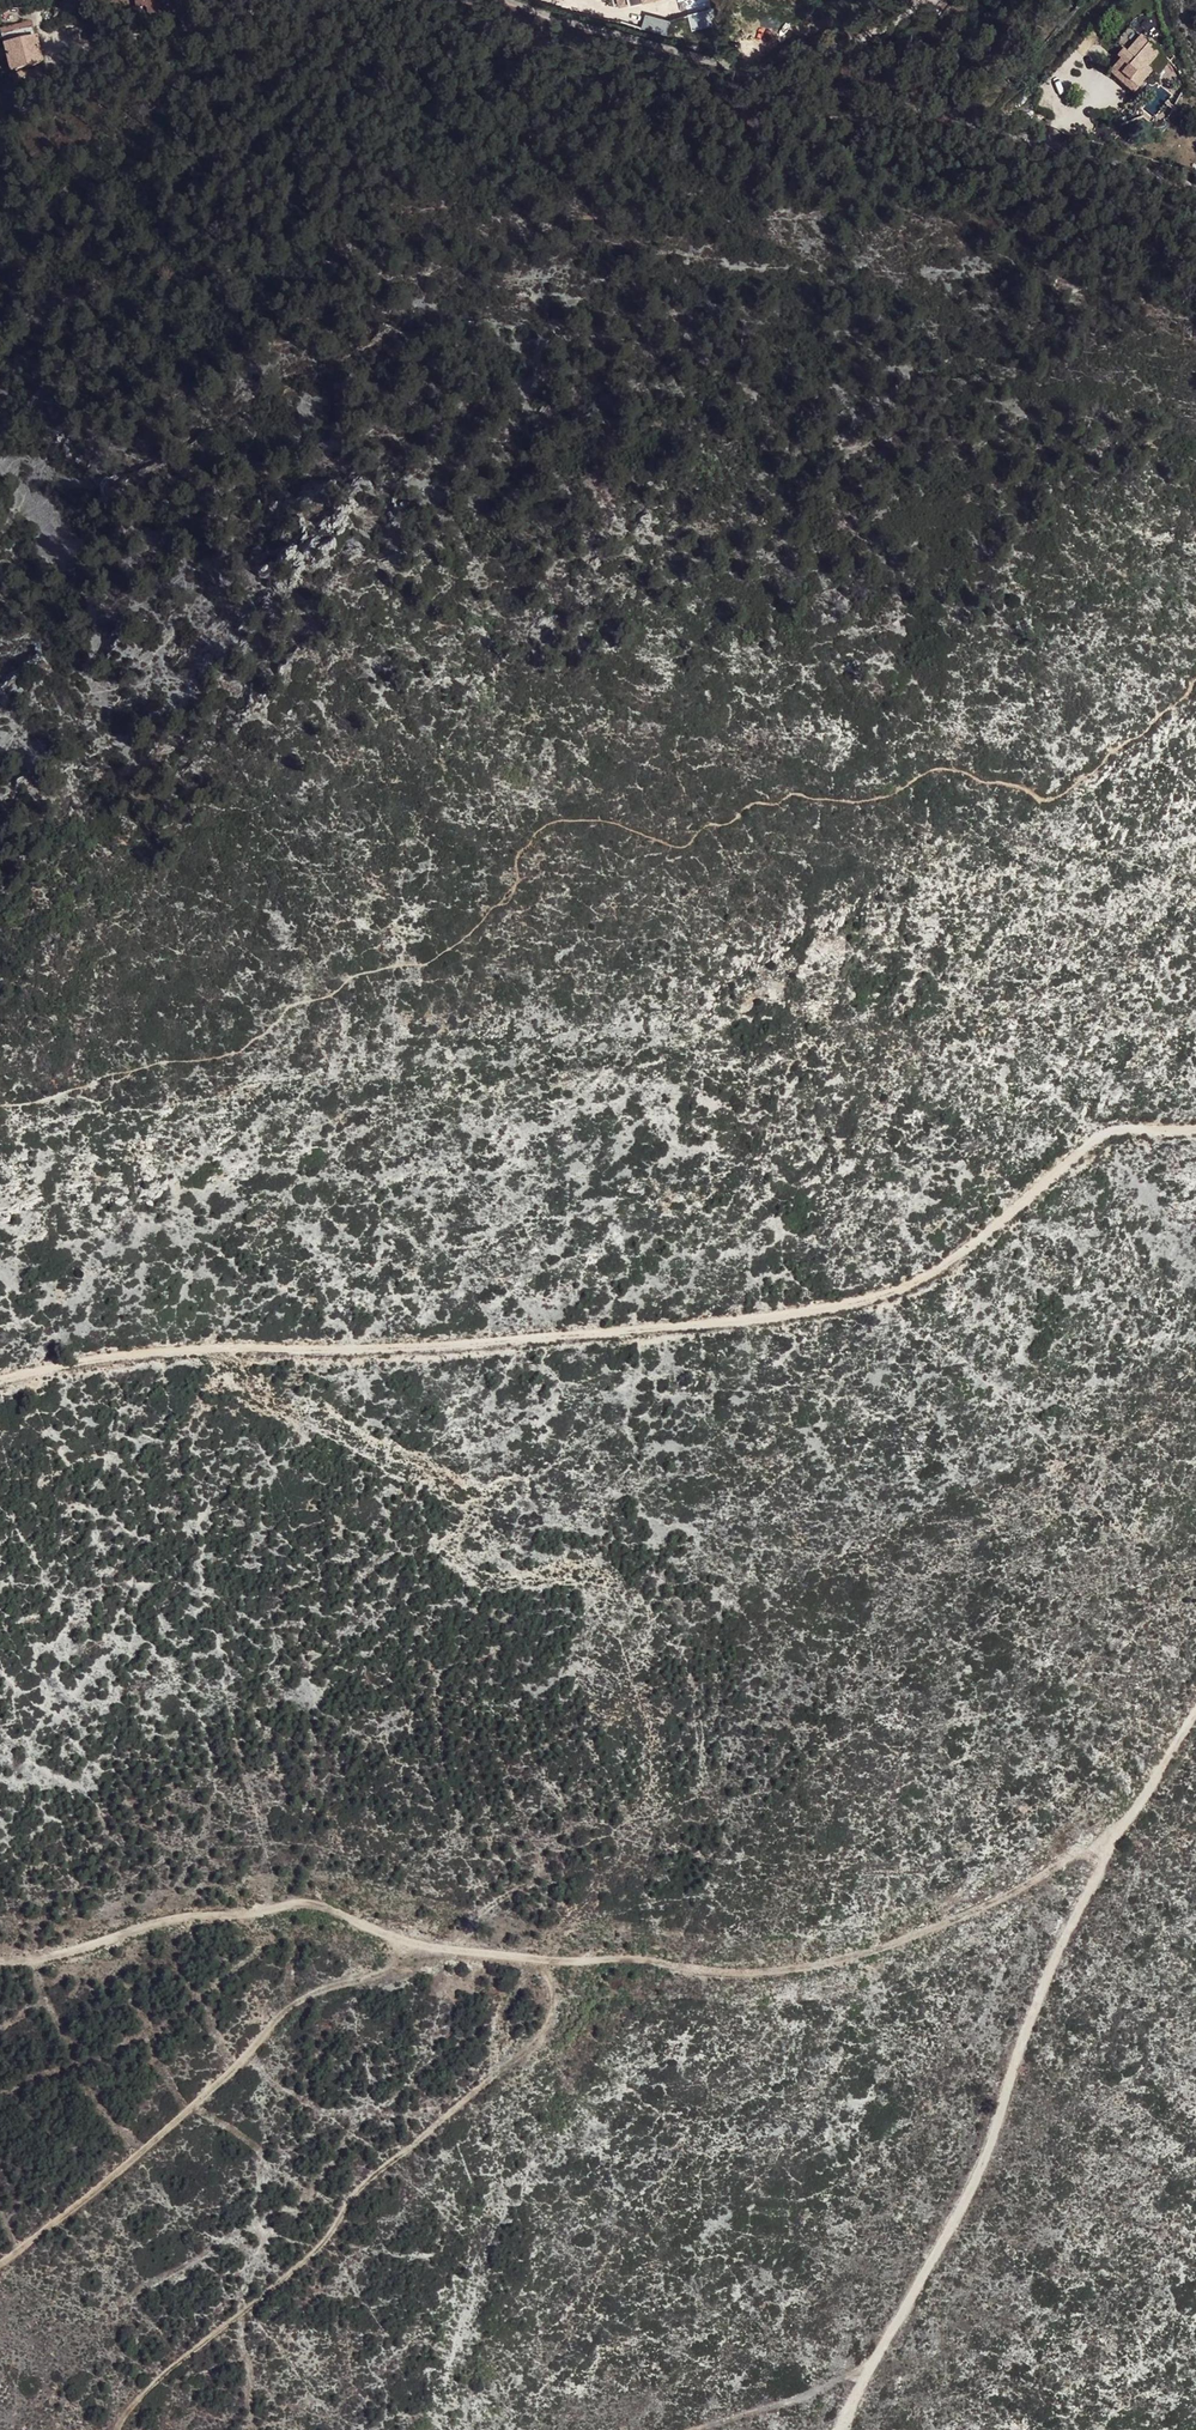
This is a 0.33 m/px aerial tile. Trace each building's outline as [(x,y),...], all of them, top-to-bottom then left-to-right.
[(139,10),(150,8),(151,15),(161,14),(159,0),(137,0),(139,10)] [(1,36),(14,83),(45,74),(33,27),(1,36)] [(1158,36),(1143,52),(1149,59),(1143,66),(1135,74),(1148,87),(1165,69),(1162,65),(1174,53),(1158,36)] [(1143,52),(1136,59),(1143,66),(1149,59),(1143,52)]
